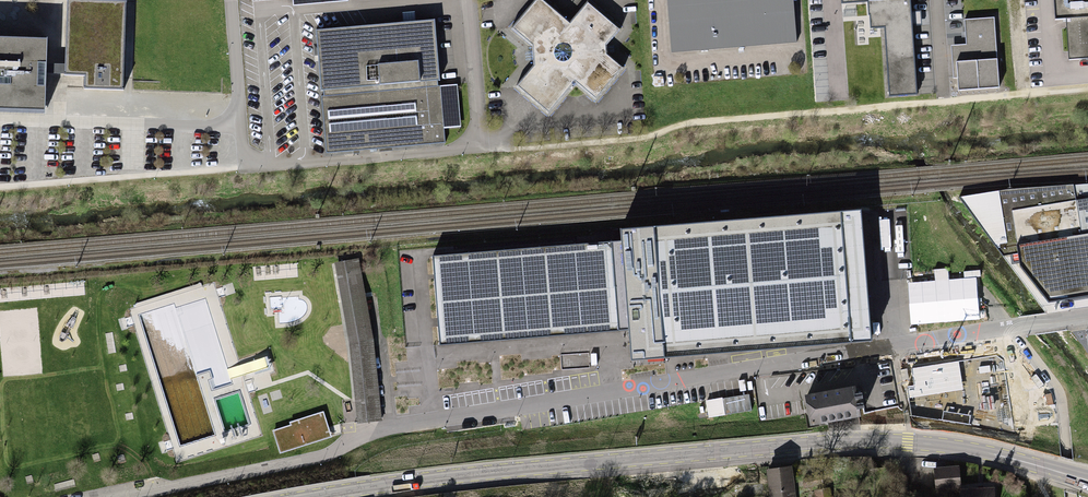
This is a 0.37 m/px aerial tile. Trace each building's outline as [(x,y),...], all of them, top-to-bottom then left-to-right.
[(77,0),(68,0),(66,65),(65,73),(65,75),(85,75),(85,82),(85,89),(123,90),(126,2),(77,0)] [(535,64),(516,87),(549,114),(574,83),(595,100),(622,68),(601,51),(619,30),(587,3),(570,24),(542,0),(535,0),(511,28),(533,46),(535,64)] [(674,52),(799,44),(796,0),(670,0),(674,52)] [(842,3),(867,1),(868,15),(870,15),(871,28),(884,27),(889,96),(918,94),(911,0),(842,0),(842,3)] [(1078,60),(1087,60),(1087,0),(1076,0),(1078,60)] [(957,61),(959,89),(1001,85),(995,18),(962,21),(966,60),(957,61)] [(434,21),(315,30),(320,90),(322,90),(322,94),(320,94),(325,154),(444,144),(439,85),(437,85),(437,81),(439,81),(434,21)] [(45,113),(45,87),(46,73),(46,64),(47,38),(0,37),(0,112),(45,113)] [(66,65),(46,64),(46,73),(65,73),(66,65)] [(1016,87),(1014,68),(1001,68),(1002,88),(1016,87)] [(1013,211),(1075,200),(1073,185),(1040,186),(1009,188),(961,198),(1002,255),(1020,252),(1013,211)] [(1075,200),(1013,211),(1020,252),(1023,269),(1047,298),(1087,292),(1087,199),(1075,200)] [(863,207),(617,228),(618,239),(433,255),(440,344),(627,328),(628,344),(630,359),(874,339),(863,207)] [(352,344),(359,423),(378,422),(371,342),(357,260),(338,263),(352,344)] [(911,415),(1016,432),(1004,358),(996,354),(911,368),(914,385),(907,386),(911,415)] [(907,368),(900,369),(902,379),(909,378),(907,368)] [(855,396),(854,389),(807,398),(808,405),(809,412),(810,414),(811,419),(812,425),(858,416),(857,410),(865,409),(863,402),(862,394),(855,396)] [(317,414),(297,422),(298,427),(293,429),(291,423),(274,430),(281,449),(301,441),(300,438),(323,429),(317,414)] [(960,493),(958,470),(935,471),(937,490),(946,489),(947,496),(951,496),(994,496),(994,490),(960,493)] [(723,485),(724,496),(820,496),(818,477),(723,485)]
